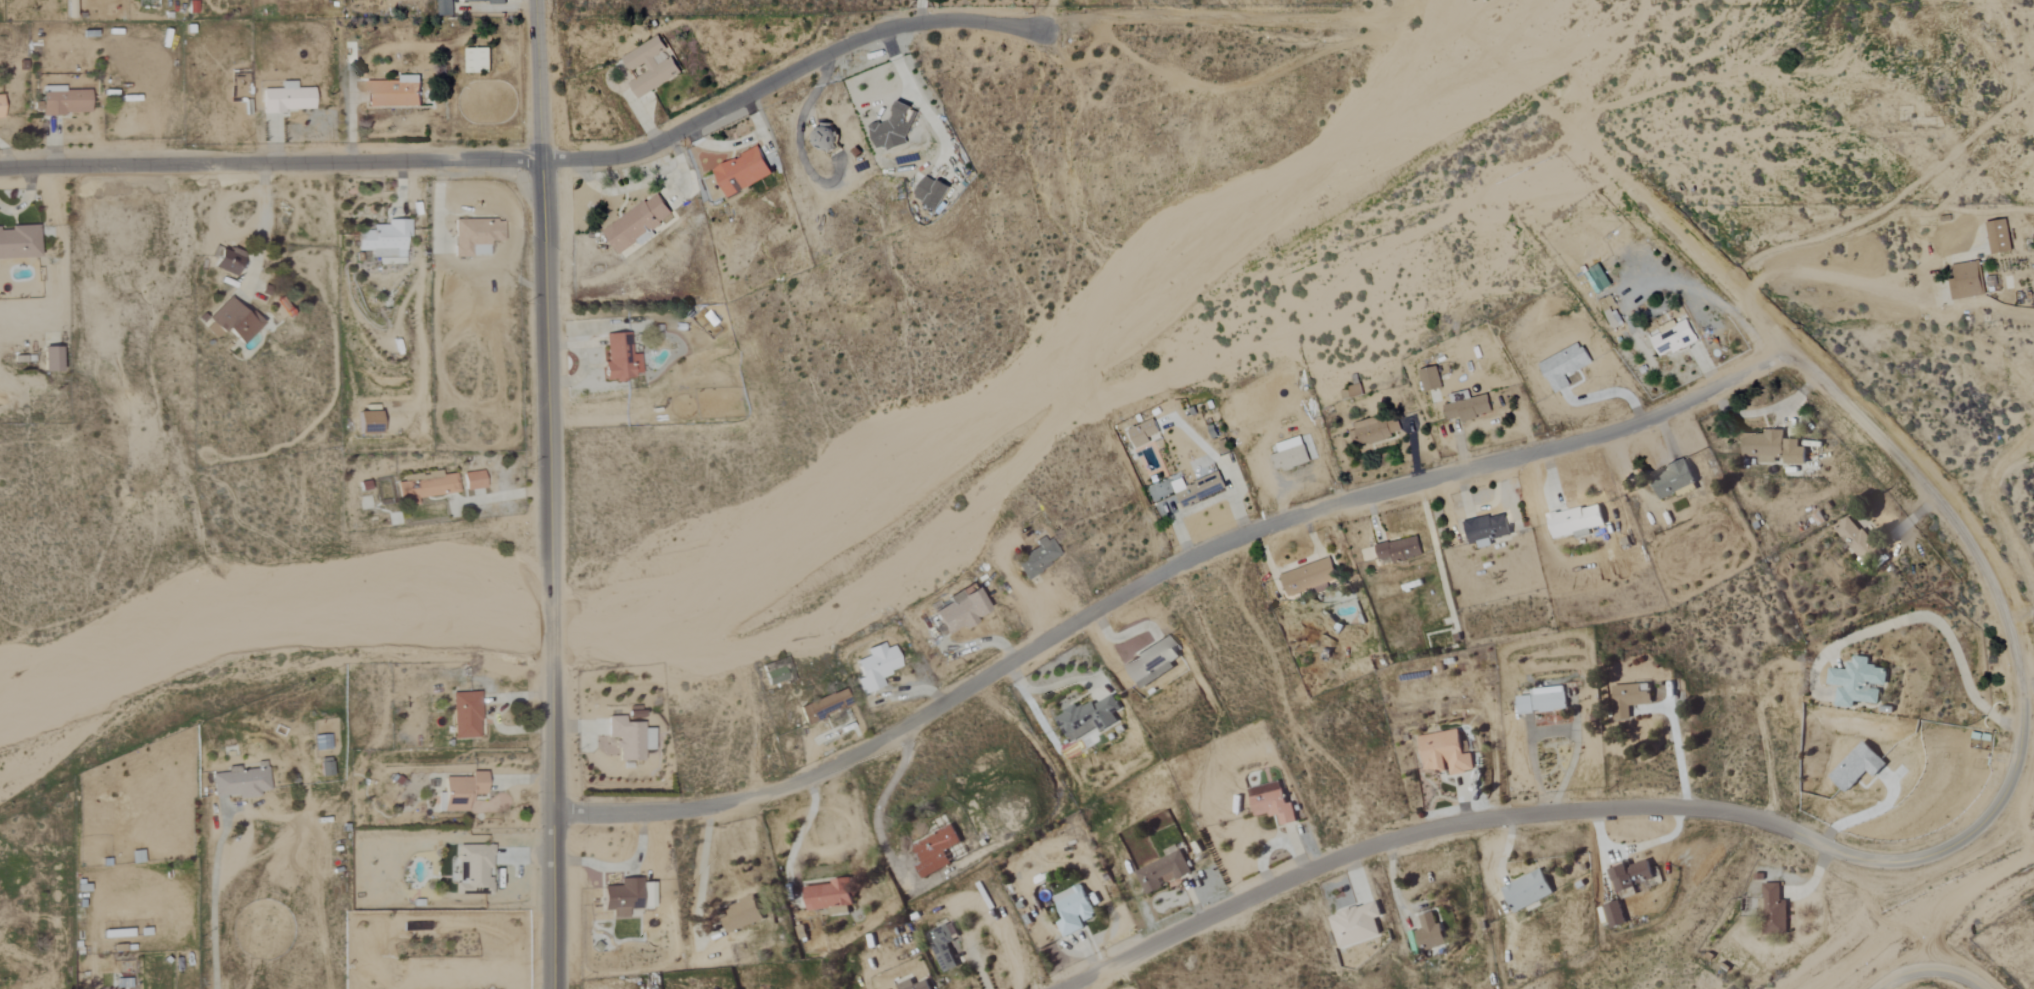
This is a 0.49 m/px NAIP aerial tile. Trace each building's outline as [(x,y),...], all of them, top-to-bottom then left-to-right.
[(452,16),(452,0),(439,0),(439,17),(452,16)] [(682,73),(659,34),(621,56),(634,77),(627,81),(638,99),(682,73)] [(490,48),(465,48),(466,72),(490,72),(490,48)] [(420,108),(420,75),(400,75),(400,79),(367,79),(367,108),(420,108)] [(313,89),(296,89),(296,81),(280,81),(280,89),(261,89),(261,112),(313,112),(313,89)] [(35,116),(90,115),(89,85),(42,86),(43,97),(34,97),(35,116)] [(876,149),(887,146),(888,151),(915,144),(904,103),(892,106),(895,118),(870,125),(876,149)] [(825,123),(810,132),(820,150),(835,142),(825,123)] [(711,167),(724,197),(772,177),(759,146),(711,167)] [(939,210),(951,188),(926,174),(913,196),(939,210)] [(602,229),(620,256),(675,219),(657,191),(602,229)] [(453,255),(489,255),(489,244),(504,244),(504,218),(453,218),(453,255)] [(356,227),(357,252),(377,251),(377,263),(404,262),(404,239),(410,238),(409,219),(386,220),(386,227),(356,227)] [(2013,251),(2008,219),(1987,222),(1993,255),(2013,251)] [(39,257),(38,224),(0,225),(0,259),(39,257)] [(213,268),(236,275),(243,252),(230,248),(229,251),(219,248),(213,268)] [(1985,296),(1980,262),(1949,266),(1953,300),(1985,296)] [(1612,286),(1601,264),(1585,273),(1597,295),(1612,286)] [(240,344),(261,325),(231,293),(200,322),(215,338),(226,328),(240,344)] [(1615,304),(1611,295),(1599,301),(1604,310),(1615,304)] [(1613,307),(1604,312),(1614,330),(1623,324),(1613,307)] [(1650,339),(1660,359),(1698,340),(1687,319),(1676,325),(1674,321),(1664,326),(1666,331),(1650,339)] [(639,353),(630,354),(630,333),(604,333),(605,379),(640,378),(639,353)] [(1553,393),(1571,387),(1566,375),(1593,365),(1584,344),(1541,361),(1553,393)] [(60,348),(43,348),(43,371),(60,371),(60,348)] [(1426,392),(1443,388),(1438,366),(1420,371),(1426,392)] [(1364,396),(1358,376),(1349,378),(1351,385),(1341,388),(1344,401),(1364,396)] [(1471,399),(1469,391),(1449,395),(1451,403),(1444,405),(1448,420),(1461,417),(1462,421),(1493,414),(1489,395),(1471,399)] [(380,411),(359,412),(359,434),(380,434),(380,411)] [(1351,425),(1358,446),(1401,433),(1396,419),(1387,422),(1384,415),(1351,425)] [(1128,430),(1137,449),(1152,442),(1150,438),(1160,433),(1154,419),(1128,430)] [(1742,457),(1759,457),(1758,464),(1775,464),(1775,458),(1784,458),(1784,465),(1806,465),(1806,447),(1799,447),(1799,440),(1783,439),(1783,431),(1765,430),(1765,434),(1743,434),(1742,457)] [(1309,464),(1305,445),(1270,452),(1274,472),(1309,464)] [(1698,489),(1687,461),(1650,477),(1660,501),(1677,493),(1679,498),(1698,489)] [(466,491),(486,488),(482,470),(463,473),(466,491)] [(417,496),(458,492),(456,473),(443,474),(443,472),(396,477),(399,505),(418,503),(417,496)] [(1226,491),(1220,472),(1186,484),(1184,478),(1171,483),(1180,507),(1226,491)] [(1605,525),(1600,504),(1547,515),(1552,539),(1573,534),(1574,539),(1591,535),(1589,529),(1605,525)] [(1464,522),(1470,548),(1491,544),(1489,539),(1511,535),(1506,514),(1464,522)] [(1835,529),(1864,567),(1881,554),(1851,516),(1835,529)] [(1012,561),(1027,580),(1061,554),(1047,535),(1012,561)] [(1423,557),(1419,536),(1376,545),(1380,565),(1423,557)] [(1288,597),(1339,578),(1331,557),(1280,576),(1288,597)] [(946,637),(982,620),(980,616),(988,612),(975,587),(966,592),(964,588),(938,601),(941,607),(933,611),(946,637)] [(1122,664),(1138,690),(1174,668),(1171,663),(1179,657),(1167,637),(1122,664)] [(865,648),(868,657),(856,661),(861,675),(856,676),(862,694),(885,686),(881,675),(901,668),(893,646),(884,649),(882,643),(865,648)] [(1879,705),(1880,690),(1869,689),(1870,684),(1886,686),(1888,668),(1869,666),(1870,658),(1852,656),(1850,671),(1830,668),(1828,685),(1838,686),(1836,707),(1854,709),(1855,702),(1879,705)] [(770,686),(795,677),(788,659),(764,668),(770,686)] [(1652,706),(1651,684),(1612,685),(1613,714),(1621,714),(1621,707),(1652,706)] [(1518,697),(1519,714),(1567,711),(1566,688),(1532,690),(1532,697),(1518,697)] [(798,705),(804,723),(850,706),(844,689),(798,705)] [(1056,721),(1069,743),(1097,728),(1099,732),(1117,722),(1112,713),(1120,709),(1110,691),(1056,721)] [(481,738),(479,692),(452,693),(453,739),(481,738)] [(618,738),(618,761),(644,760),(643,749),(653,749),(653,729),(643,729),(642,721),(626,722),(626,716),(607,716),(607,738),(618,738)] [(1420,736),(1424,773),(1449,770),(1450,775),(1474,772),(1471,753),(1463,754),(1460,731),(1420,736)] [(313,737),(315,751),(331,749),(329,735),(313,737)] [(1846,793),(1868,771),(1875,778),(1887,765),(1862,741),(1829,776),(1846,793)] [(330,759),(319,760),(320,776),(331,776),(330,759)] [(269,791),(267,769),(212,774),(214,797),(239,795),(240,799),(260,797),(259,792),(269,791)] [(468,811),(468,794),(486,794),(485,772),(470,772),(470,777),(444,778),(445,812),(468,811)] [(1249,789),(1254,817),(1269,814),(1270,818),(1278,816),(1280,826),(1296,823),(1292,803),(1285,804),(1281,783),(1249,789)] [(950,865),(944,851),(960,844),(953,827),(928,838),(933,848),(917,855),(921,864),(916,867),(921,878),(950,865)] [(493,895),(493,877),(491,877),(491,845),(457,845),(457,895),(493,895)] [(1181,851),(1135,871),(1146,894),(1191,874),(1181,851)] [(1636,885),(1655,879),(1650,860),(1613,871),(1621,900),(1639,895),(1636,885)] [(1553,897),(1544,871),(1502,886),(1512,912),(1553,897)] [(613,919),(629,918),(629,910),(643,909),(642,879),(620,879),(620,886),(603,886),(604,911),(613,910),(613,919)] [(807,911),(829,909),(830,917),(848,915),(847,906),(852,906),(849,879),(831,880),(831,885),(805,887),(807,911)] [(655,908),(655,883),(644,883),(644,908),(655,908)] [(1053,897),(1063,920),(1056,923),(1063,938),(1085,928),(1082,922),(1096,916),(1081,884),(1053,897)] [(1780,885),(1764,884),(1764,933),(1787,933),(1787,901),(1780,901),(1780,885)] [(763,922),(756,898),(722,907),(728,931),(763,922)] [(1328,917),(1338,950),(1381,936),(1375,919),(1382,917),(1377,901),(1328,917)] [(1611,929),(1626,924),(1618,901),(1603,906),(1611,929)] [(1423,929),(1415,932),(1421,953),(1447,945),(1440,923),(1436,924),(1433,912),(1419,916),(1423,929)] [(956,969),(948,944),(953,942),(948,926),(928,932),(941,973),(956,969)] [(927,980),(914,985),(911,980),(896,987),(897,988),(931,988),(927,980)]
